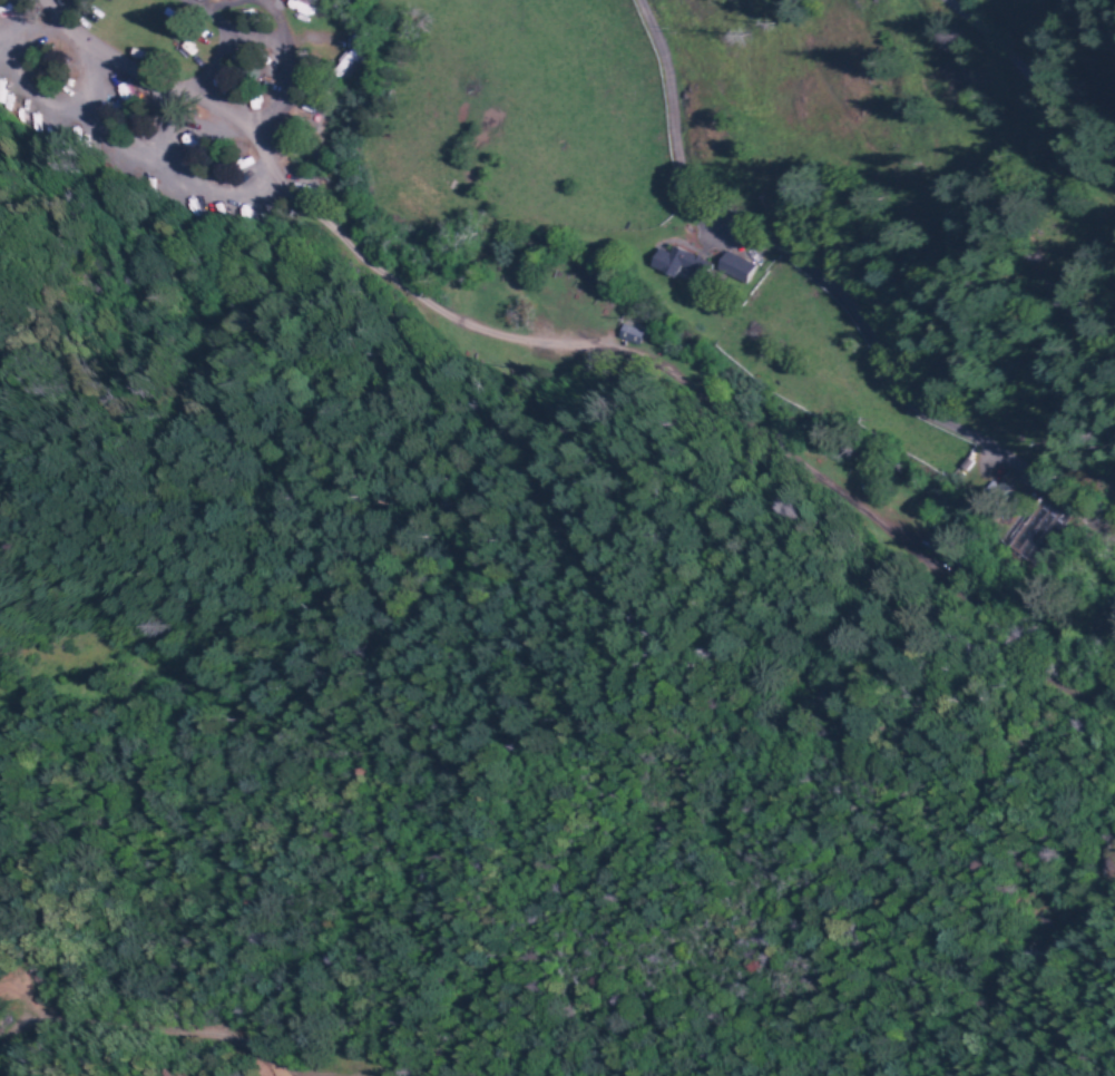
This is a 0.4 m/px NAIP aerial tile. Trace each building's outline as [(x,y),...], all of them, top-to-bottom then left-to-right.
[(745,282),(758,257),(744,250),(745,247),(740,244),(735,254),(726,250),(717,268),(745,282)] [(647,267),(672,279),(679,266),(698,275),(702,266),(693,262),(695,256),(672,245),(668,253),(657,248),(647,267)] [(645,328),(624,320),(617,337),(638,346),(645,328)]
